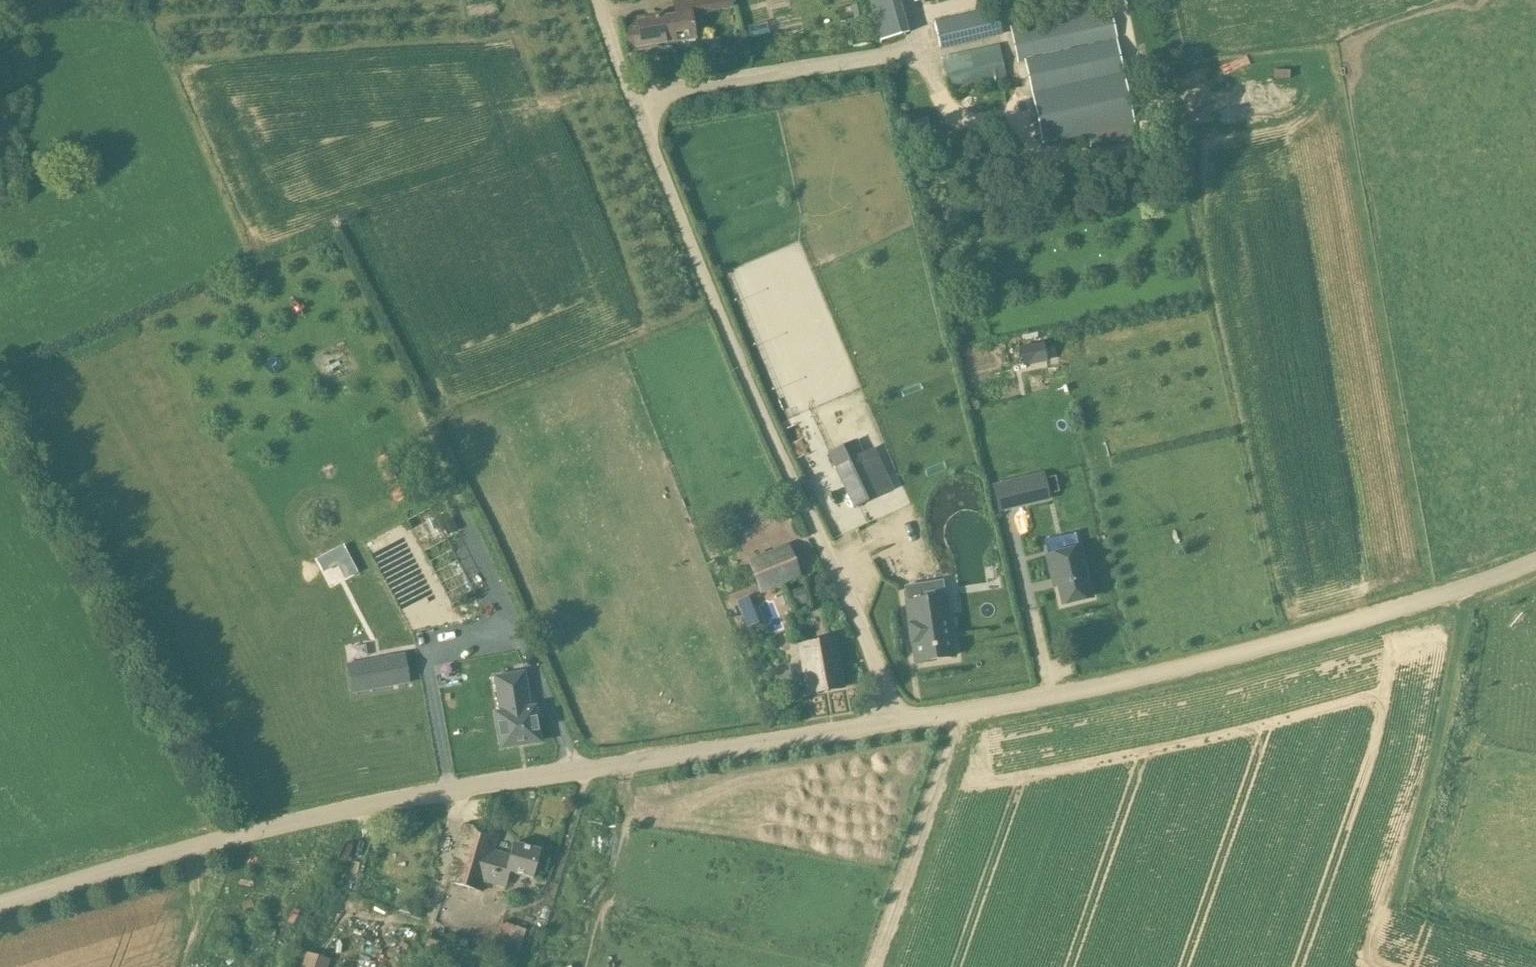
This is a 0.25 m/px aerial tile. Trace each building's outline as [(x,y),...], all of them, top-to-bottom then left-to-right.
[(674,1),(676,15),(662,18),(662,14),(623,20),(629,52),(676,44),(675,43),(696,39),(695,35),(703,33),(700,13),(734,8),(733,0),(677,0),(674,1)] [(877,23),(883,39),(907,31),(896,0),(869,0),(877,23)] [(852,6),(854,17),(863,15),(861,4),(852,6)] [(1135,125),(1117,40),(1118,39),(1110,7),(1010,28),(1018,64),(1025,63),(1043,144),(1090,134),(1092,146),(1133,137),(1131,126),(1135,125)] [(940,49),(997,36),(1001,35),(996,8),(934,21),(940,49)] [(950,93),(1007,80),(1000,45),(942,57),(950,93)] [(915,137),(932,133),(928,117),(911,121),(915,137)] [(1024,366),(1046,362),(1043,344),(1021,348),(1024,366)] [(347,350),(323,362),(329,373),(352,361),(347,350)] [(855,506),(881,494),(855,441),(830,453),(855,506)] [(1043,474),(994,487),(1000,509),(1048,498),(1043,474)] [(372,525),(363,528),(379,572),(388,569),(372,525)] [(760,595),(802,577),(788,543),(746,560),(760,595)] [(1058,587),(1062,604),(1092,597),(1080,548),(1047,556),(1052,578),(1056,577),(1058,585),(1058,587)] [(921,588),(906,590),(908,602),(907,602),(916,662),(954,656),(948,614),(944,615),(942,597),(923,600),(921,588)] [(795,606),(807,604),(804,589),(792,590),(795,606)] [(746,623),(757,619),(748,594),(737,599),(746,623)] [(842,687),(834,639),(801,645),(803,661),(789,664),(793,686),(807,683),(809,693),(842,687)] [(348,664),(353,692),(408,683),(404,654),(348,664)] [(531,709),(525,672),(495,677),(501,713),(497,714),(502,748),(540,742),(534,708),(531,709)] [(510,854),(496,849),(500,835),(463,825),(446,882),(483,893),(486,883),(506,888),(511,872),(533,878),(541,851),(513,843),(510,854)] [(407,901),(402,903),(399,911),(410,914),(414,903),(407,901)] [(515,963),(527,929),(502,922),(491,956),(515,963)] [(331,959),(306,951),(301,966),(329,966),(331,959)]
